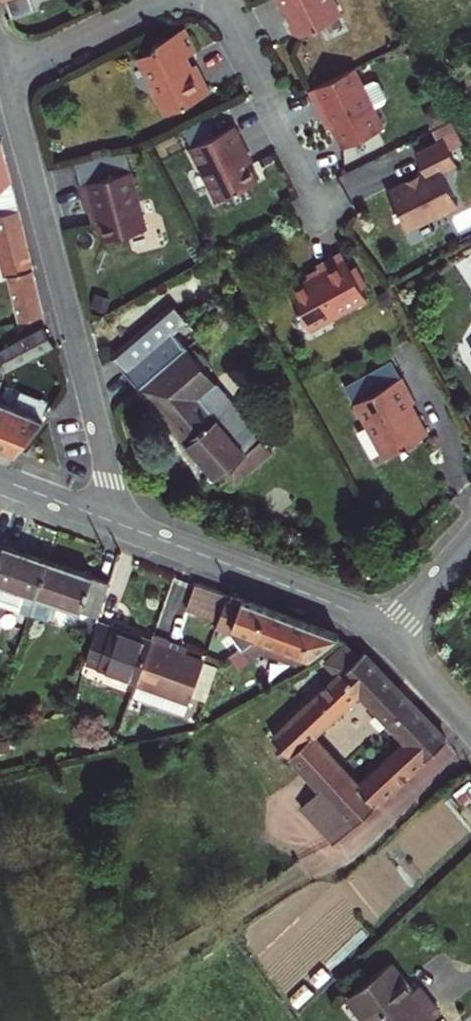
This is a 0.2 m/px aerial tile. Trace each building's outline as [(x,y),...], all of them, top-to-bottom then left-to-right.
[(10,12),(33,5),(32,0),(6,0),(10,12)] [(281,5),(284,3),(290,14),(287,19),(291,28),(298,31),(338,11),(331,0),(278,0),(281,5)] [(153,45),(135,53),(164,111),(209,89),(196,60),(190,63),(185,53),(194,48),(183,25),(151,40),(153,45)] [(362,83),(353,65),(308,88),(316,104),(321,102),(332,124),(342,145),(383,126),(373,106),(383,101),(385,95),(378,80),(372,78),(362,83)] [(326,126),(332,124),(321,102),(316,104),(326,126)] [(233,122),(190,146),(218,197),(257,177),(242,147),(246,145),(233,122)] [(444,140),(414,154),(422,167),(416,170),(418,175),(387,190),(404,228),(435,213),(440,215),(448,210),(451,205),(457,203),(440,169),(454,162),(444,140)] [(11,190),(0,143),(0,193),(11,190)] [(110,151),(78,158),(90,208),(97,207),(104,237),(148,228),(134,169),(114,173),(110,151)] [(16,209),(11,190),(0,193),(0,213),(16,209)] [(19,319),(41,313),(16,209),(0,213),(0,259),(4,275),(9,274),(19,319)] [(341,253),(316,267),(319,273),(288,291),(310,330),(367,299),(341,253)] [(113,357),(172,306),(169,302),(106,357),(130,385),(134,382),(113,357)] [(199,336),(172,306),(113,357),(134,382),(136,385),(214,474),(220,469),(245,448),(246,449),(258,438),(260,436),(199,365),(207,357),(193,341),(199,336)] [(1,365),(5,369),(51,346),(54,343),(43,327),(0,353),(0,366),(1,365)] [(400,374),(352,399),(382,454),(427,430),(411,401),(414,399),(400,374)] [(17,401),(44,412),(50,396),(24,385),(17,401)] [(12,454),(45,413),(44,412),(17,401),(0,394),(0,449),(12,454)] [(269,451),(258,438),(246,449),(245,448),(220,469),(233,483),(269,451)] [(49,560),(0,543),(0,604),(29,614),(36,595),(49,560)] [(98,616),(108,580),(49,560),(36,595),(29,614),(46,620),(52,616),(58,602),(98,616)] [(217,619),(227,594),(194,581),(185,607),(217,619)] [(266,606),(227,592),(227,594),(215,627),(230,632),(242,649),(243,650),(261,637),(256,634),(266,606)] [(310,653),(335,632),(266,606),(256,634),(261,637),(243,650),(242,649),(224,661),(232,672),(249,661),(253,659),(265,650),(274,653),(276,654),(296,661),(300,650),(310,653)] [(97,621),(86,660),(138,679),(151,642),(97,621)] [(138,679),(135,688),(187,707),(198,678),(212,683),(218,666),(165,647),(167,641),(153,635),(151,642),(138,679)] [(338,676),(321,693),(312,684),(263,732),(357,827),(444,741),(361,656),(356,660),(344,648),(342,648),(325,664),(338,676)] [(442,1015),(418,987),(413,991),(390,965),(345,1003),(360,1020),(436,1020),(442,1015)]
